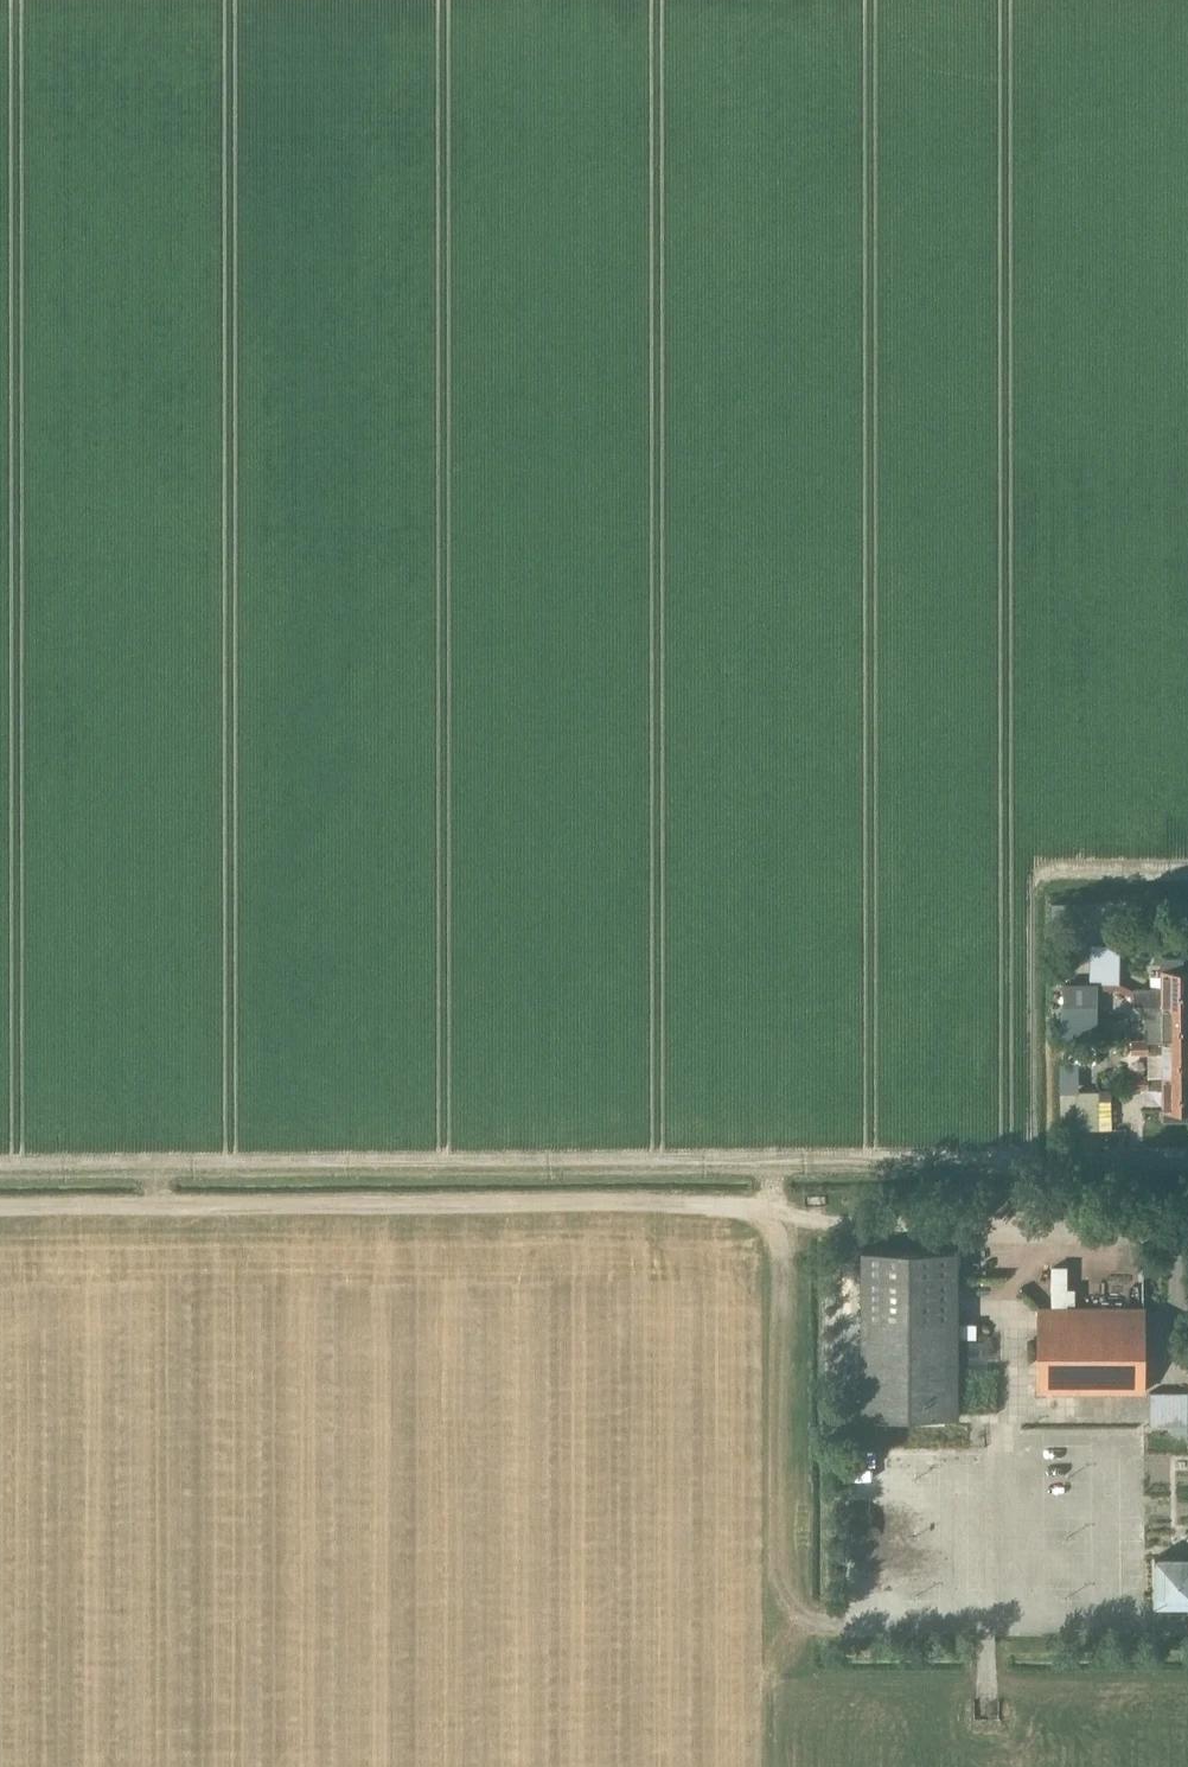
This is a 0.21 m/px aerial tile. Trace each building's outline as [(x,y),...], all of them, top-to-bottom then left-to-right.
[(1120,951),(1095,951),(1094,982),(1120,982),(1120,951)] [(1187,1005),(1187,970),(1162,970),(1163,988),(1134,988),(1134,1004),(1162,1004),(1162,1005),(1187,1005)] [(1162,1005),(1144,1005),(1144,1040),(1187,1039),(1187,1005),(1162,1005)] [(1070,1006),(1070,1038),(1096,1038),(1096,1006),(1070,1006)] [(1187,1074),(1187,1039),(1144,1040),(1132,1040),(1132,1052),(1148,1052),(1149,1074),(1187,1074)] [(1066,1041),(1066,1064),(1097,1063),(1097,1041),(1066,1041)] [(1149,1074),(1132,1074),(1132,1087),(1163,1087),(1163,1108),(1163,1109),(1163,1117),(1166,1120),(1187,1120),(1187,1074),(1149,1074)] [(1099,1127),(1098,1089),(1076,1089),(1077,1127),(1099,1127)] [(959,1250),(863,1250),(863,1417),(959,1417),(959,1250)] [(1145,1391),(1145,1307),(1040,1307),(1040,1391),(1145,1391)] [(1149,1424),(1187,1425),(1187,1392),(1150,1391),(1149,1424)] [(1161,1559),(1162,1609),(1187,1608),(1187,1558),(1161,1559)]
